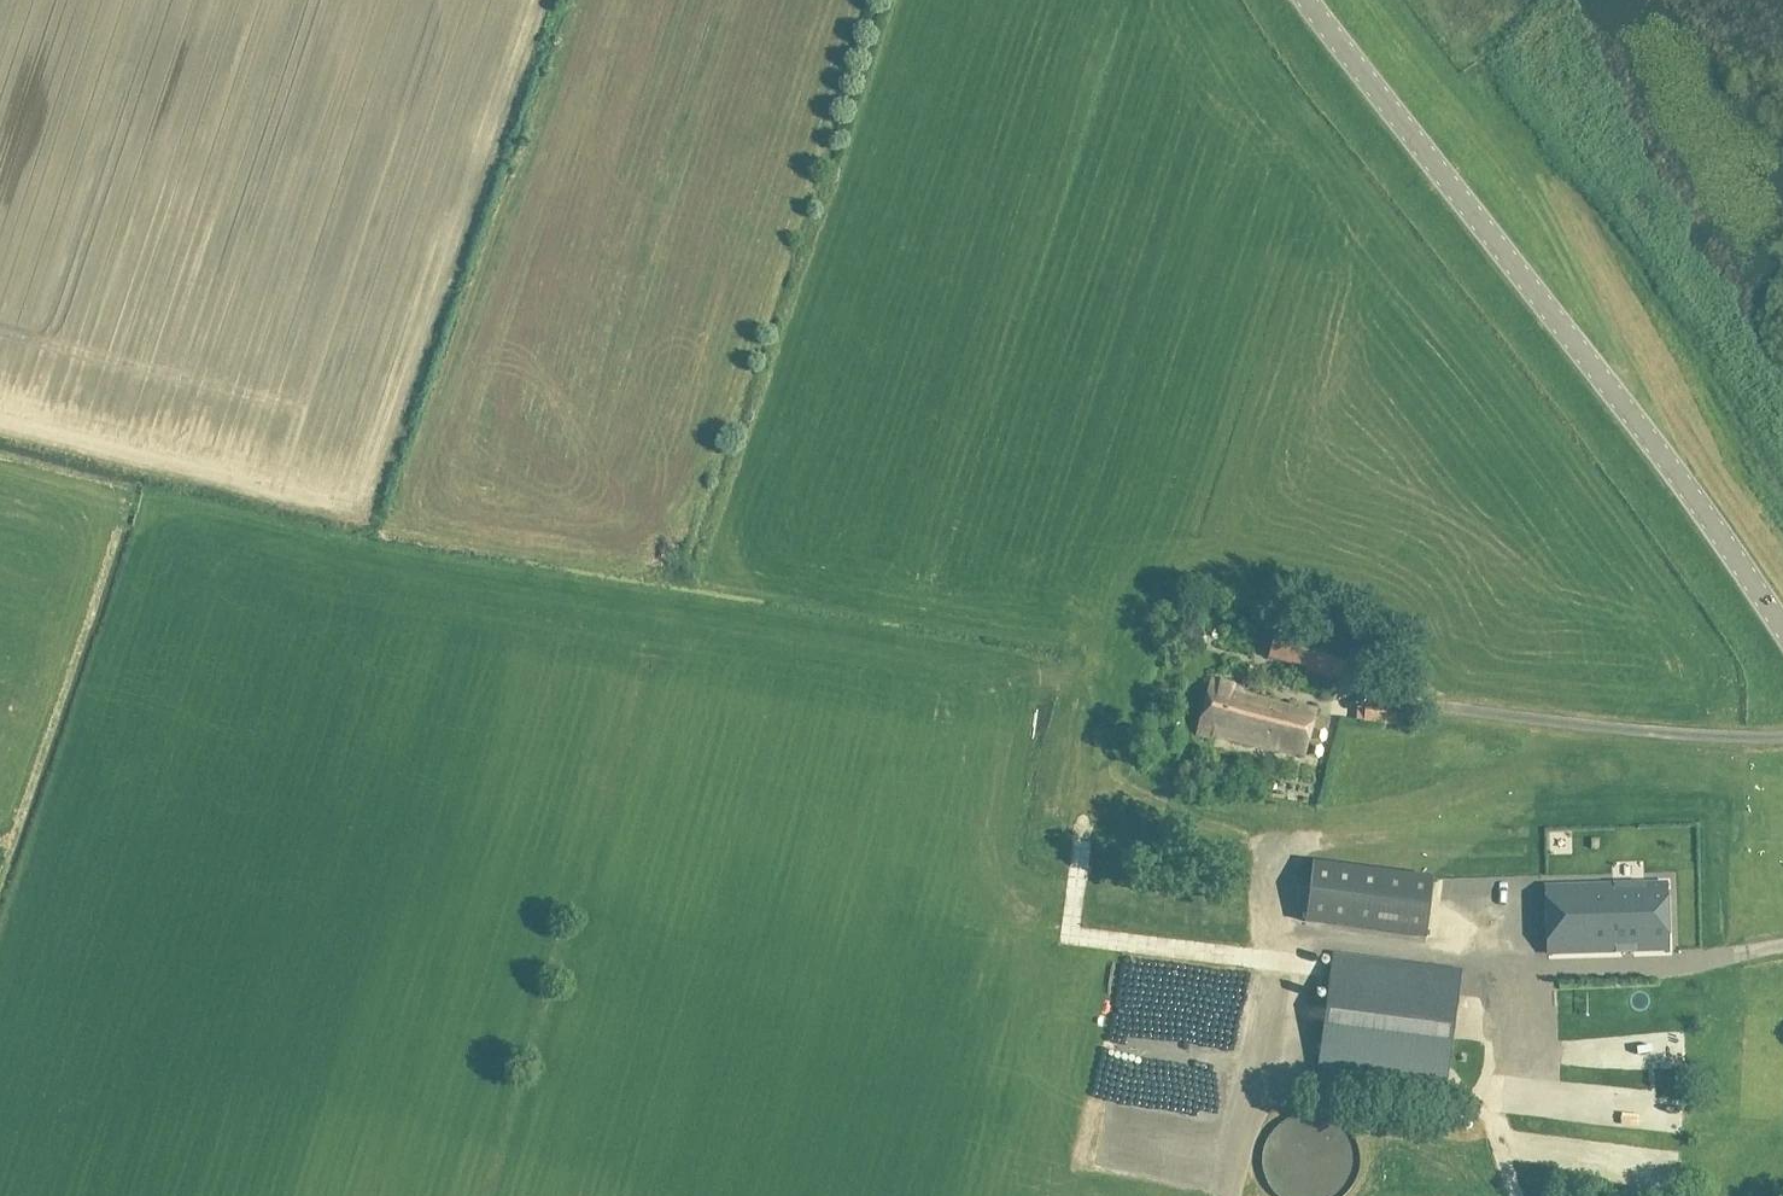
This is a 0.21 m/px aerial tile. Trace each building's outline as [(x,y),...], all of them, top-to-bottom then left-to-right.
[(1275,625),(1267,657),(1306,667),(1304,672),(1339,682),(1349,645),(1275,625)] [(1289,704),(1288,708),(1239,695),(1241,691),(1211,683),(1199,728),(1303,756),(1315,711),(1289,704)] [(1402,712),(1379,710),(1377,725),(1401,726),(1402,712)] [(1505,856),(1532,850),(1529,839),(1502,845),(1505,856)] [(1432,879),(1313,864),(1305,922),(1425,937),(1432,879)] [(1616,884),(1545,886),(1547,953),(1667,949),(1665,882),(1639,883),(1640,897),(1616,898),(1616,884)] [(1332,954),(1317,1075),(1445,1091),(1460,971),(1332,954)]
